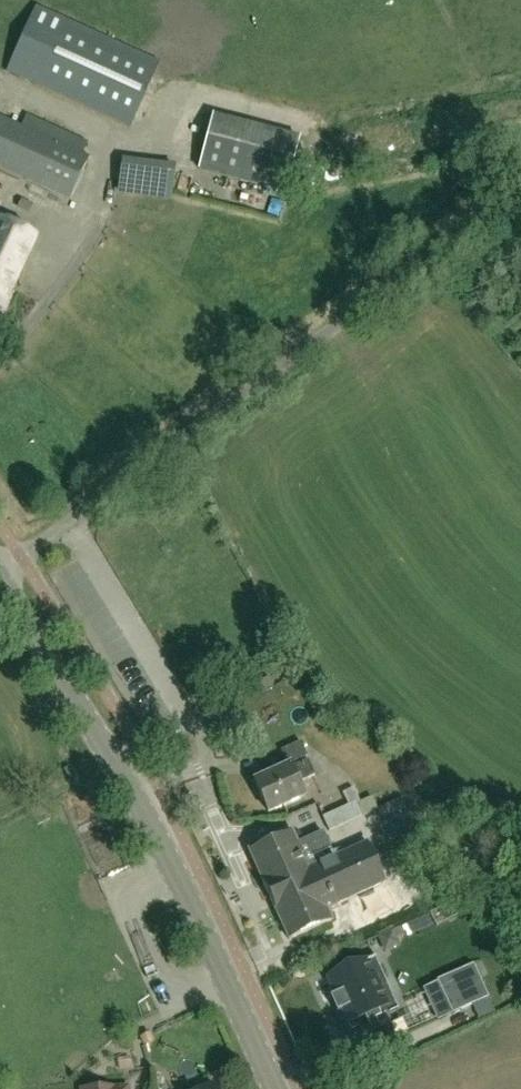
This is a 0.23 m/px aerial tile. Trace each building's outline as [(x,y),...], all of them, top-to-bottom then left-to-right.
[(130,128),(159,63),(37,7),(8,73),(130,128)] [(286,189),(299,140),(212,117),(199,169),(279,190),(286,189)] [(89,158),(0,118),(0,169),(70,200),(89,158)] [(175,167),(122,161),(119,191),(171,197),(175,167)] [(37,234),(0,218),(0,309),(2,310),(37,234)] [(315,776),(308,760),(292,767),(291,765),(255,781),(269,813),(305,796),(299,783),(315,776)] [(348,806),(323,817),(329,831),(362,817),(355,803),(348,806)] [(297,844),(292,831),(249,851),(262,879),(276,912),(277,911),(290,940),(332,921),(326,909),(385,882),(368,843),(335,859),(323,832),(297,844)] [(370,959),(327,978),(335,995),(330,997),(337,1013),(342,1011),(351,1031),(360,1027),(370,1050),(394,1040),(384,1016),(398,1010),(388,986),(383,988),(370,959)] [(437,982),(422,989),(430,1006),(436,1019),(437,1021),(472,1005),(488,998),(473,964),(436,981),(437,982)]
